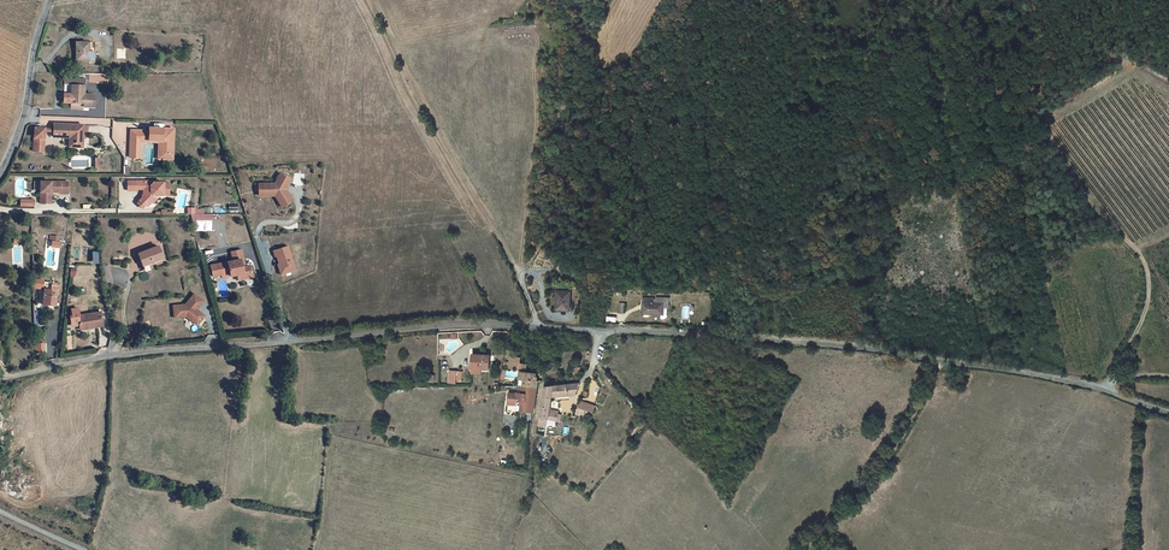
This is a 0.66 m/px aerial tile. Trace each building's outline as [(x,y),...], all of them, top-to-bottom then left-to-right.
[(93,40),(78,39),(78,57),(93,58),(93,40)] [(125,54),(125,44),(117,45),(118,55),(125,54)] [(86,76),(67,76),(67,82),(74,82),(74,91),(67,92),(67,100),(73,100),(73,105),(74,105),(74,100),(87,100),(87,103),(95,103),(95,90),(87,90),(86,76)] [(85,120),(56,119),(56,124),(55,128),(55,133),(71,134),(71,138),(85,138),(85,120)] [(149,125),(131,125),(130,152),(140,152),(141,130),(148,130),(148,135),(157,135),(159,137),(160,138),(160,143),(164,148),(173,148),(173,123),(149,122),(149,125)] [(46,124),(36,123),(35,147),(46,148),(46,128),(46,124)] [(164,148),(160,143),(160,138),(159,137),(158,153),(172,153),(173,148),(164,148)] [(288,176),(278,170),(272,179),(256,180),(256,186),(262,188),(262,192),(269,191),(269,190),(271,190),(279,203),(290,197),(282,185),(288,176)] [(144,176),(126,176),(126,186),(135,186),(135,185),(142,185),(144,185),(144,187),(142,189),(141,191),(141,193),(137,196),(142,202),(146,202),(150,197),(148,195),(149,194),(152,190),(157,190),(160,190),(162,188),(168,189),(168,179),(162,179),(162,178),(152,178),(148,181),(144,181),(144,176)] [(71,178),(43,178),(43,200),(50,200),(50,188),(54,188),(62,188),(62,190),(71,190),(71,178)] [(155,243),(138,250),(142,262),(160,255),(155,243)] [(293,268),(285,244),(271,249),(273,255),(274,254),(277,265),(276,265),(278,273),(293,268)] [(239,248),(229,250),(231,258),(208,263),(211,273),(219,272),(219,275),(234,272),(240,271),(241,276),(249,274),(247,263),(243,264),(239,248)] [(112,278),(109,261),(102,262),(104,279),(112,278)] [(41,277),(41,275),(31,274),(31,283),(43,284),(41,299),(53,300),(54,289),(56,289),(57,280),(52,279),(52,278),(41,277)] [(558,290),(556,309),(570,310),(571,291),(558,290)] [(200,302),(191,295),(185,302),(174,303),(175,315),(187,314),(189,314),(197,320),(203,312),(197,307),(200,302)] [(646,300),(640,300),(639,312),(657,313),(657,316),(660,316),(665,313),(665,310),(665,305),(667,305),(667,296),(654,296),(654,301),(651,301),(651,296),(646,296),(646,300)] [(101,309),(77,313),(79,324),(90,323),(91,326),(103,324),(101,309)] [(197,322),(205,313),(203,312),(197,320),(189,314),(187,314),(197,322)] [(478,366),(486,366),(487,352),(471,351),(469,367),(478,368),(478,366)] [(516,365),(516,360),(517,353),(506,353),(505,364),(516,365)] [(454,367),(446,367),(445,379),(453,380),(453,377),(454,367)] [(533,378),(533,371),(523,370),(517,369),(517,378),(521,379),(520,385),(536,385),(537,379),(533,378)] [(543,384),(540,408),(539,413),(559,416),(560,410),(556,410),(557,407),(548,405),(550,393),(566,391),(566,388),(575,387),(577,380),(577,379),(543,384)] [(520,385),(514,385),(514,388),(519,388),(519,390),(508,390),(507,409),(519,408),(524,408),(533,408),(536,385),(520,385)] [(584,406),(587,399),(581,397),(580,401),(580,400),(579,400),(579,399),(578,399),(577,400),(576,401),(576,402),(577,402),(577,403),(578,403),(577,407),(582,410),(584,406)] [(587,399),(584,406),(591,409),(594,402),(587,399)]
